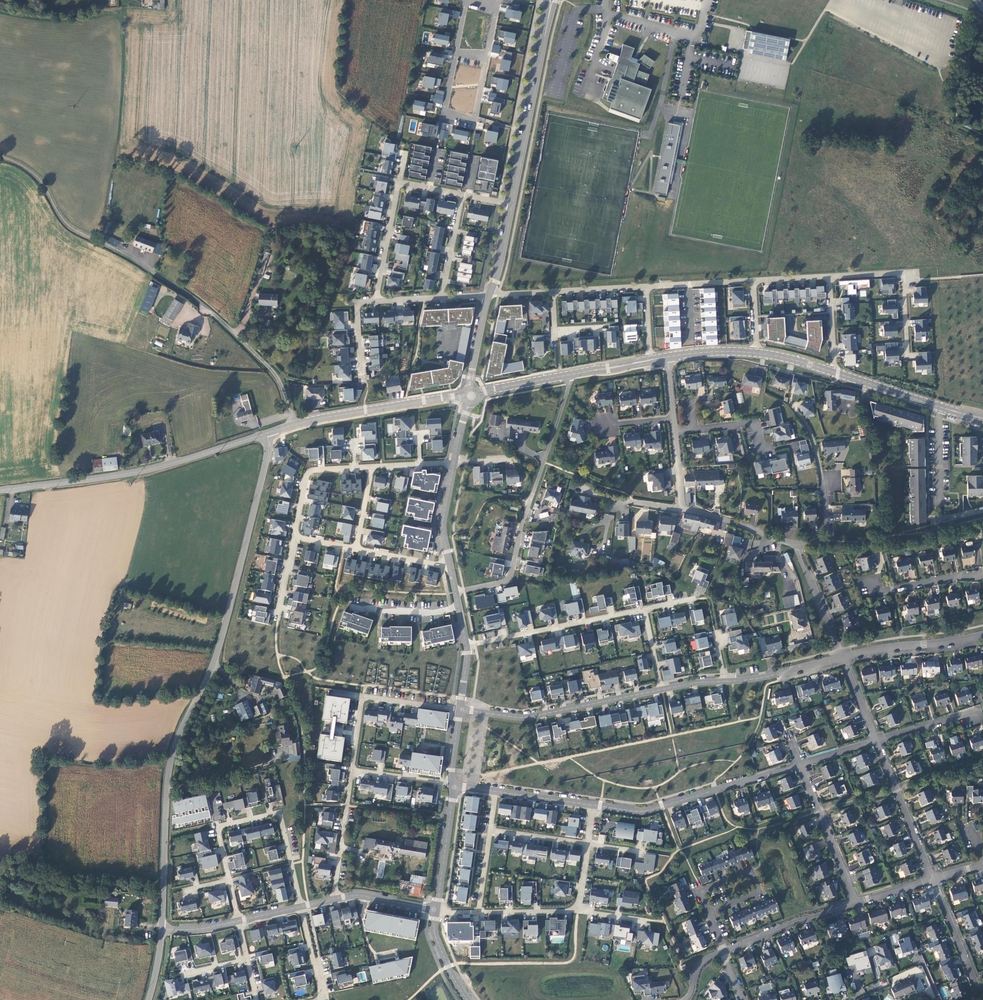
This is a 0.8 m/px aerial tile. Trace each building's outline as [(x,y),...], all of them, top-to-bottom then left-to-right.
[(521,11),(519,11),(519,6),(507,4),(505,18),(521,19),(521,11)] [(459,19),(460,11),(439,7),(436,24),(447,26),(449,16),(459,19)] [(498,37),(504,37),(503,43),(514,44),(515,32),(498,31),(498,37)] [(746,49),(746,53),(785,61),(790,39),(750,31),(748,39),(748,41),(747,46),(746,49)] [(448,45),(450,33),(445,32),(444,35),(435,33),(433,42),(448,45)] [(491,52),(499,53),(500,46),(493,44),(491,52)] [(620,57),(611,53),(608,53),(607,55),(606,56),(607,58),(608,59),(617,63),(612,77),(609,81),(602,98),(612,102),(610,108),(640,119),(651,89),(645,87),(649,74),(637,70),(640,64),(641,63),(649,69),(655,62),(644,54),(638,61),(639,62),(637,63),(630,60),(634,48),(623,44),(620,57)] [(430,52),(427,66),(434,68),(435,64),(443,66),(446,55),(451,56),(452,51),(444,49),(443,54),(430,52)] [(508,72),(513,53),(506,51),(504,60),(502,59),(499,69),(508,72)] [(764,76),(764,84),(786,85),(786,78),(780,77),(780,73),(773,72),(773,76),(764,76)] [(440,86),(441,79),(424,76),(422,87),(433,89),(434,85),(440,86)] [(507,91),(509,80),(492,77),(491,82),(497,83),(496,89),(507,91)] [(435,95),(431,95),(430,102),(442,104),(444,91),(436,90),(435,95)] [(496,97),(497,94),(490,92),(488,101),(492,101),(490,112),(500,114),(503,99),(496,97)] [(414,100),(413,110),(420,110),(420,115),(425,115),(426,111),(432,112),(433,103),(414,100)] [(673,121),(673,123),(680,125),(669,183),(671,184),(683,123),(673,121)] [(668,122),(654,193),(667,195),(669,183),(680,125),(673,123),(668,122)] [(439,125),(422,123),(420,136),(449,139),(451,124),(440,123),(439,125)] [(468,141),(469,131),(454,129),(453,139),(468,141)] [(486,130),(485,141),(497,143),(498,132),(486,130)] [(395,157),(396,157),(397,153),(394,152),(393,152),(394,149),(395,149),(396,149),(397,145),(390,143),(391,140),(386,137),(383,143),(384,144),(382,155),(386,156),(395,157)] [(409,178),(425,181),(426,176),(420,175),(421,173),(426,174),(427,169),(422,168),(423,165),(428,166),(430,156),(424,155),(425,151),(431,152),(432,147),(415,144),(409,178)] [(434,148),(432,147),(431,152),(425,151),(424,155),(430,156),(428,166),(423,165),(422,168),(427,169),(426,174),(421,173),(420,175),(426,176),(425,181),(427,181),(434,148)] [(468,154),(451,151),(445,185),(461,188),(462,183),(457,182),(457,180),(463,181),(464,176),(458,175),(459,172),(464,173),(466,163),(461,162),(462,158),(467,159),(468,154)] [(470,155),(468,154),(467,159),(462,158),(461,162),(466,163),(464,173),(459,172),(458,175),(464,176),(463,181),(457,180),(457,182),(462,183),(461,188),(463,189),(470,155)] [(395,157),(386,156),(385,160),(383,159),(382,164),(384,165),(383,168),(382,168),(381,172),(391,174),(392,169),(393,169),(393,168),(392,168),(393,165),(395,157)] [(482,157),(480,157),(473,190),(479,192),(481,185),(476,184),(482,157)] [(482,157),(476,184),(481,185),(479,192),(481,192),(482,189),(486,190),(487,186),(491,187),(490,189),(491,189),(498,190),(498,188),(493,187),(498,160),(482,157)] [(375,185),(376,187),(375,191),(385,193),(387,185),(386,185),(386,183),(387,183),(388,177),(376,175),(375,180),(376,181),(375,185)] [(382,208),(384,208),(385,203),(383,203),(384,201),(385,193),(375,191),(372,206),(382,208)] [(419,204),(420,199),(414,197),(406,195),(404,205),(418,208),(419,204)] [(427,198),(427,199),(426,206),(424,205),(424,209),(432,211),(435,199),(430,197),(429,199),(427,198)] [(436,211),(453,215),(456,202),(449,201),(448,203),(447,203),(438,201),(436,211)] [(381,215),(382,208),(372,206),(370,206),(368,217),(382,220),(383,215),(381,215)] [(469,207),(467,217),(487,221),(489,211),(489,212),(480,210),(469,207)] [(415,222),(416,218),(404,216),(403,219),(397,218),(395,225),(402,227),(402,225),(412,227),(413,222),(415,222)] [(379,223),(365,220),(363,232),(366,233),(366,237),(375,239),(376,233),(377,230),(378,230),(379,223)] [(442,237),(445,224),(430,221),(429,226),(435,227),(434,235),(442,237)] [(469,255),(467,264),(460,262),(459,267),(458,267),(457,276),(458,276),(457,281),(464,282),(463,286),(466,287),(467,283),(469,283),(469,278),(471,279),(472,270),(471,269),(472,265),(470,264),(472,256),(470,255),(471,251),(472,251),(474,242),(476,243),(477,238),(476,237),(476,233),(473,232),(472,237),(466,235),(465,240),(464,240),(462,249),(463,249),(462,254),(469,255)] [(408,255),(410,246),(408,245),(409,236),(400,234),(399,239),(400,239),(399,244),(396,243),(394,252),(396,252),(408,255)] [(442,237),(434,235),(431,248),(440,250),(442,237)] [(108,237),(105,242),(116,247),(119,242),(108,237)] [(364,237),(362,249),(375,252),(377,246),(375,246),(376,239),(375,239),(366,237),(364,237)] [(133,246),(155,254),(158,247),(155,246),(155,245),(136,238),(133,246)] [(440,250),(431,248),(431,252),(427,251),(426,256),(430,257),(429,261),(437,263),(440,250)] [(408,255),(396,252),(395,259),(402,260),(403,261),(402,264),(399,264),(399,268),(407,270),(410,255),(408,255)] [(370,270),(376,271),(377,265),(371,264),(373,255),(360,253),(358,263),(362,264),(361,268),(370,270)] [(435,275),(437,263),(429,261),(426,260),(425,265),(428,266),(426,274),(435,275)] [(365,286),(369,287),(371,279),(368,279),(367,278),(367,275),(369,276),(370,270),(361,268),(356,267),(354,279),(355,279),(354,287),(359,288),(359,286),(364,287),(365,286)] [(404,279),(405,273),(393,271),(392,277),(389,276),(387,284),(398,286),(399,278),(404,279)] [(424,289),(432,289),(435,275),(426,274),(424,289)] [(889,293),(895,293),(895,285),(893,285),(893,283),(894,282),(894,278),(880,279),(880,289),(882,289),(882,290),(889,289),(889,293)] [(869,288),(869,280),(839,281),(839,285),(847,285),(847,290),(848,295),(856,294),(856,289),(856,288),(869,287),(869,288)] [(150,286),(140,308),(148,312),(158,289),(150,286)] [(742,286),(729,287),(729,297),(732,297),(733,307),(746,307),(746,300),(743,300),(743,297),(742,286)] [(824,286),(816,286),(816,289),(816,296),(817,297),(826,297),(825,292),(824,292),(824,286)] [(913,294),(913,297),(911,297),(912,304),(918,304),(917,302),(923,302),(923,304),(927,304),(927,293),(924,293),(924,286),(915,287),(915,294),(913,294)] [(805,289),(805,297),(806,302),(810,302),(810,297),(816,296),(816,289),(810,289),(810,287),(805,288),(805,289)] [(717,345),(715,288),(700,289),(701,320),(702,320),(702,340),(706,340),(706,345),(717,345)] [(794,288),(794,290),(794,297),(795,303),(799,302),(799,297),(805,297),(805,289),(799,290),(799,288),(794,288)] [(772,289),(772,291),(772,302),(773,304),(777,304),(777,298),(783,298),(783,290),(776,291),(776,289),(772,289)] [(783,289),(783,290),(783,298),(794,297),(794,290),(787,290),(787,289),(783,289)] [(764,291),(765,298),(763,298),(763,303),(772,302),(772,291),(764,291)] [(663,294),(664,343),(669,342),(670,348),(680,348),(679,294),(663,294)] [(260,295),(260,306),(277,306),(278,296),(260,295)] [(629,296),(622,297),(622,301),(627,301),(627,305),(626,305),(626,312),(636,312),(636,310),(642,309),(642,303),(636,303),(636,300),(629,301),(629,296)] [(611,307),(617,307),(617,299),(611,300),(610,298),(606,298),(606,300),(606,308),(607,313),(611,313),(611,307)] [(182,304),(173,299),(163,315),(171,320),(172,320),(182,304)] [(584,301),(584,309),(584,314),(589,314),(589,309),(595,308),(595,301),(588,301),(588,299),(584,300),(584,301)] [(595,301),(595,308),(606,308),(606,300),(599,300),(599,299),(595,299),(595,301)] [(895,299),(887,300),(888,305),(882,305),(882,313),(888,313),(888,314),(893,314),(893,312),(897,312),(897,314),(897,307),(896,307),(895,299)] [(573,300),(573,302),(573,309),(584,309),(584,301),(577,302),(577,300),(573,300)] [(536,312),(549,311),(548,301),(532,302),(532,303),(530,304),(530,315),(536,315),(536,312)] [(567,315),(567,310),(573,309),(573,302),(566,302),(566,301),(562,301),(562,315),(567,315)] [(849,304),(842,304),(843,313),(845,313),(845,319),(854,319),(854,307),(852,307),(852,304),(849,304)] [(521,305),(500,306),(498,317),(506,319),(522,318),(521,305)] [(473,307),(424,310),(421,324),(425,324),(425,326),(442,325),(442,322),(457,322),(457,324),(463,324),(462,329),(470,331),(473,315),(473,307)] [(398,320),(398,324),(402,324),(402,320),(414,320),(414,310),(411,311),(411,309),(403,309),(403,311),(397,311),(398,320)] [(348,321),(348,311),(334,312),(335,321),(333,321),(333,325),(335,325),(335,330),(344,330),(344,325),(343,325),(343,321),(344,321),(348,321)] [(398,320),(397,311),(382,312),(383,323),(394,322),(394,320),(398,320)] [(379,323),(378,312),(363,313),(364,322),(371,322),(371,324),(379,323)] [(163,315),(160,320),(167,325),(171,320),(163,315)] [(745,339),(745,332),(744,332),(744,328),(745,328),(744,320),(743,320),(743,316),(730,317),(730,322),(733,322),(733,329),(734,328),(734,338),(739,338),(740,339),(745,339)] [(506,319),(498,317),(496,328),(504,330),(506,319)] [(819,320),(806,321),(807,340),(785,336),(784,317),(767,318),(768,339),(783,343),(783,342),(805,348),(806,347),(812,348),(812,349),(819,351),(822,339),(821,326),(819,326),(819,320)] [(914,327),(915,340),(921,340),(921,336),(925,336),(925,331),(928,331),(927,319),(916,319),(917,326),(914,327)] [(180,326),(177,336),(178,338),(181,339),(183,338),(185,339),(186,341),(189,342),(191,341),(192,337),(191,337),(192,332),(197,333),(199,325),(189,322),(187,328),(180,326)] [(637,331),(637,324),(623,325),(624,343),(629,342),(629,341),(637,341),(637,339),(639,339),(638,334),(637,334),(637,331)] [(897,335),(897,325),(883,326),(884,336),(897,335)] [(606,331),(607,348),(620,348),(619,336),(616,336),(616,331),(619,331),(619,326),(609,326),(609,331),(606,331)] [(496,337),(495,342),(493,341),(491,354),(493,354),(491,360),(490,359),(487,374),(494,375),(524,369),(522,361),(508,364),(507,366),(503,365),(503,363),(503,362),(501,362),(502,356),(504,357),(507,344),(505,344),(507,335),(503,334),(504,330),(496,328),(494,337),(496,337)] [(470,331),(462,329),(456,361),(464,362),(470,331)] [(333,335),(333,345),(350,344),(349,337),(347,337),(347,330),(344,330),(335,330),(334,330),(334,335),(333,335)] [(852,350),(857,350),(857,344),(856,345),(855,334),(842,335),(842,342),(844,342),(845,351),(852,350)] [(371,340),(371,347),(379,346),(378,340),(383,339),(383,335),(369,336),(369,340),(371,340)] [(544,345),(543,335),(534,335),(534,341),(532,342),(532,347),(535,346),(535,352),(539,352),(539,355),(544,355),(543,345),(544,345)] [(599,337),(575,337),(575,350),(599,350),(599,337)] [(571,349),(572,341),(561,341),(561,354),(573,354),(573,350),(571,349)] [(885,343),(886,350),(885,350),(885,355),(884,355),(884,358),(885,358),(885,360),(890,360),(891,362),(894,362),(894,360),(899,359),(898,350),(895,350),(895,342),(885,343)] [(348,348),(341,348),(341,356),(338,356),(338,365),(349,364),(348,348)] [(371,348),(371,354),(370,355),(370,359),(372,359),(379,359),(379,348),(371,348)] [(845,351),(846,365),(855,365),(855,358),(856,358),(856,354),(853,354),(852,350),(845,351)] [(922,369),(931,368),(930,351),(922,352),(923,360),(913,360),(913,366),(915,366),(916,372),(922,372),(922,369)] [(370,366),(371,370),(372,370),(374,370),(380,370),(379,359),(372,359),(372,366),(370,366)] [(412,373),(409,387),(414,387),(415,389),(425,387),(425,385),(438,382),(439,385),(453,382),(459,376),(460,370),(462,370),(464,362),(456,361),(450,359),(448,367),(412,373)] [(348,371),(349,370),(349,364),(338,365),(334,365),(335,373),(336,373),(336,377),(342,377),(343,381),(352,380),(351,373),(348,374),(348,371)] [(747,374),(745,383),(759,386),(761,378),(747,374)] [(701,388),(700,375),(695,376),(695,377),(684,379),(685,388),(687,389),(690,389),(691,389),(696,389),(696,388),(701,388)] [(725,376),(712,377),(712,375),(707,375),(708,384),(712,384),(713,387),(722,386),(722,385),(726,385),(725,376)] [(777,376),(774,384),(787,387),(789,379),(777,376)] [(401,388),(399,378),(386,381),(388,390),(401,388)] [(793,378),(791,385),(795,386),(793,393),(798,394),(799,392),(803,393),(804,388),(807,388),(808,384),(797,381),(797,379),(793,378)] [(351,400),(351,397),(357,397),(360,389),(353,389),(353,391),(351,391),(351,389),(351,388),(346,388),(346,386),(336,386),(336,391),(341,391),(342,399),(347,399),(347,400),(351,400)] [(308,396),(321,396),(322,387),(308,387),(308,396)] [(824,400),(826,400),(826,410),(835,410),(835,396),(839,396),(839,398),(854,400),(854,394),(858,395),(859,390),(855,390),(841,389),(824,390),(824,400)] [(652,392),(639,394),(640,404),(644,404),(646,403),(656,402),(655,390),(651,391),(652,392)] [(637,403),(635,391),(631,392),(631,394),(621,395),(620,396),(620,404),(622,406),(624,406),(626,405),(627,405),(630,405),(637,403)] [(245,406),(246,410),(251,409),(252,408),(247,393),(240,396),(244,406),(245,406)] [(613,404),(611,394),(604,395),(604,393),(599,394),(595,396),(596,400),(594,402),(598,407),(601,406),(602,404),(605,403),(606,403),(607,405),(613,404)] [(735,412),(731,399),(722,401),(724,406),(723,407),(724,413),(735,412)] [(906,415),(907,412),(899,410),(892,408),(892,410),(888,409),(888,407),(871,401),(873,414),(882,416),(881,419),(915,429),(916,431),(924,431),(923,417),(910,413),(910,416),(906,415)] [(800,407),(802,409),(803,409),(803,411),(805,414),(809,413),(809,415),(814,415),(812,402),(800,404),(800,407)] [(767,426),(783,422),(780,412),(777,413),(775,408),(767,410),(770,420),(766,421),(767,426)] [(253,416),(251,409),(246,410),(237,413),(239,420),(253,416)] [(501,416),(492,415),(490,425),(498,426),(498,424),(500,425),(501,416)] [(584,420),(574,417),(572,426),(570,431),(572,431),(570,436),(574,437),(574,436),(577,438),(578,439),(577,440),(578,442),(586,438),(583,429),(581,429),(584,420)] [(400,437),(406,437),(406,429),(411,429),(410,418),(394,419),(395,425),(401,424),(401,430),(398,430),(398,437),(400,437)] [(430,436),(442,435),(440,418),(426,419),(427,430),(429,430),(430,436)] [(537,431),(538,423),(507,419),(505,435),(513,436),(514,429),(537,431)] [(375,443),(377,443),(377,438),(375,438),(375,434),(372,434),(372,430),(375,430),(374,423),(368,423),(368,425),(360,425),(361,436),(365,436),(365,439),(364,439),(364,443),(375,443)] [(791,429),(790,423),(771,428),(772,433),(774,432),(775,434),(773,435),(774,440),(784,438),(785,440),(790,439),(789,435),(794,434),(792,428),(791,429)] [(863,424),(857,425),(859,435),(865,434),(863,424)] [(331,440),(332,445),(338,445),(341,445),(340,438),(343,438),(342,427),(337,428),(337,429),(332,429),(333,440),(331,440)] [(650,436),(643,436),(644,448),(651,448),(654,449),(657,449),(657,451),(661,450),(659,430),(651,431),(652,437),(650,436)] [(641,447),(639,432),(635,433),(634,434),(632,434),(631,433),(626,434),(624,436),(625,444),(626,446),(630,445),(632,447),(636,446),(636,448),(641,447)] [(159,433),(154,434),(143,436),(145,446),(161,442),(159,433)] [(427,442),(427,448),(432,448),(435,448),(435,450),(442,450),(442,435),(430,436),(430,440),(432,440),(432,442),(427,442)] [(733,452),(730,436),(727,437),(727,439),(724,439),(723,437),(715,438),(716,443),(717,445),(718,450),(724,449),(725,453),(733,452)] [(962,464),(976,464),(976,455),(975,455),(974,449),(977,449),(977,439),(976,439),(976,436),(962,437),(962,443),(959,443),(960,456),(962,456),(962,464)] [(412,444),(406,444),(406,437),(400,437),(398,437),(397,437),(397,445),(400,445),(400,455),(404,454),(404,457),(411,456),(410,451),(413,451),(412,444)] [(696,440),(691,441),(692,453),(694,454),(701,453),(702,451),(709,450),(707,439),(701,439),(701,441),(697,441),(696,440)] [(910,458),(910,465),(923,464),(925,464),(925,458),(924,457),(923,439),(908,439),(908,458),(910,458)] [(844,440),(821,442),(822,451),(827,450),(827,452),(837,451),(837,450),(845,449),(844,440)] [(376,453),(375,443),(364,443),(365,447),(362,451),(363,460),(375,459),(374,453),(376,453)] [(804,466),(810,464),(807,452),(809,452),(807,443),(806,443),(799,445),(801,454),(799,454),(798,453),(794,454),(795,461),(797,461),(798,466),(804,464),(804,466)] [(332,445),(327,445),(327,452),(330,452),(331,458),(344,458),(343,451),(341,451),(341,445),(338,445),(332,445)] [(608,451),(595,452),(595,456),(597,457),(598,463),(604,462),(605,461),(608,461),(610,462),(615,461),(614,454),(617,454),(617,445),(608,446),(608,451)] [(324,457),(323,446),(317,446),(318,447),(304,448),(305,453),(308,453),(309,460),(314,460),(314,458),(324,457)] [(280,448),(273,449),(273,451),(275,461),(282,459),(281,452),(280,448)] [(776,458),(768,459),(771,472),(772,474),(779,472),(779,471),(782,470),(782,472),(789,471),(787,463),(785,464),(785,461),(787,461),(785,454),(778,456),(779,458),(779,459),(776,460),(776,458)] [(94,460),(94,468),(118,466),(117,458),(94,460)] [(762,474),(771,472),(768,459),(764,460),(764,459),(759,460),(759,462),(754,463),(756,474),(762,473),(762,474)] [(285,473),(283,480),(293,482),(294,476),(292,475),(295,470),(296,470),(298,467),(288,460),(282,471),(285,473)] [(487,472),(480,472),(479,466),(473,466),(474,479),(479,478),(480,483),(487,483),(487,480),(487,472)] [(496,483),(503,483),(502,473),(499,474),(499,468),(493,468),(493,472),(491,472),(491,471),(487,472),(487,480),(496,480),(496,483)] [(518,474),(516,468),(512,470),(506,471),(507,484),(514,483),(514,481),(522,481),(522,475),(519,475),(518,474)] [(422,472),(414,472),(411,488),(436,493),(440,473),(427,474),(426,469),(422,470),(422,472)] [(909,521),(913,522),(924,521),(924,503),(925,501),(926,497),(926,493),(925,489),(923,487),(923,476),(925,476),(925,469),(923,469),(910,469),(910,476),(908,476),(908,490),(911,489),(911,503),(909,504),(909,521)] [(694,472),(694,476),(694,485),(723,484),(722,472),(712,473),(712,471),(694,472)] [(859,492),(859,477),(858,477),(858,472),(849,473),(850,477),(849,478),(850,492),(853,495),(857,494),(859,492)] [(351,474),(352,494),(362,493),(361,473),(351,474)] [(653,481),(653,490),(671,489),(671,481),(663,481),(663,473),(647,474),(648,481),(653,481)] [(352,494),(351,474),(341,474),(341,494),(352,494)] [(401,491),(406,491),(409,477),(396,475),(394,487),(402,489),(401,491)] [(968,495),(977,495),(977,496),(982,496),(982,482),(982,477),(982,475),(969,475),(969,481),(968,481),(968,495)] [(384,487),(384,486),(389,487),(390,478),(382,477),(381,477),(375,476),(373,485),(384,487)] [(686,486),(694,485),(694,476),(686,477),(684,477),(685,486),(686,486)] [(283,480),(282,484),(281,488),(280,495),(284,496),(284,497),(290,498),(291,492),(290,491),(291,490),(291,489),(293,482),(283,480)] [(310,490),(329,493),(330,483),(317,481),(316,485),(310,484),(310,490)] [(318,500),(324,501),(327,502),(329,493),(310,490),(308,498),(313,499),(318,500)] [(546,491),(544,499),(545,499),(557,503),(559,495),(546,491)] [(421,498),(409,496),(405,516),(414,517),(414,519),(431,523),(435,501),(421,498)] [(390,504),(391,500),(377,497),(375,509),(387,512),(389,504),(390,504)] [(310,516),(316,517),(318,507),(323,508),(324,501),(318,500),(313,499),(312,505),(310,505),(308,516),(310,516)] [(279,500),(277,511),(287,513),(289,502),(279,500)] [(575,501),(572,500),(570,510),(595,514),(597,505),(593,504),(590,504),(589,503),(580,502),(579,501),(575,501)] [(758,505),(745,503),(744,504),(744,507),(745,508),(744,513),(751,514),(751,513),(757,514),(758,505)] [(853,504),(841,504),(842,509),(841,509),(842,515),(841,515),(841,521),(857,521),(859,520),(859,523),(865,522),(864,510),(853,511),(853,504)] [(355,507),(344,505),(342,512),(344,513),(343,517),(352,519),(355,507)] [(547,506),(547,510),(549,515),(556,512),(556,508),(547,506)] [(816,520),(815,508),(805,509),(803,511),(804,519),(810,519),(810,520),(816,520)] [(16,519),(27,521),(28,512),(13,509),(11,522),(16,523),(16,519)] [(536,514),(538,519),(549,515),(547,510),(536,514)] [(791,522),(797,522),(797,510),(780,511),(780,520),(784,520),(785,521),(791,522)] [(383,519),(384,515),(374,513),(372,522),(373,522),(372,526),(383,528),(384,519),(383,519)] [(692,526),(691,528),(697,530),(698,526),(701,516),(693,515),(684,513),(682,522),(684,522),(683,525),(692,526)] [(317,529),(319,518),(316,517),(310,516),(308,527),(317,529)] [(717,530),(719,522),(705,519),(705,517),(701,516),(698,526),(717,530)] [(675,520),(670,519),(670,518),(659,517),(658,530),(667,531),(666,534),(671,535),(671,533),(672,532),(674,525),(675,520)] [(271,518),(270,524),(274,525),(272,533),(286,536),(287,531),(283,530),(285,521),(271,518)] [(504,552),(510,522),(500,520),(497,535),(495,546),(493,545),(492,548),(492,550),(504,552)] [(351,524),(338,521),(337,527),(341,528),(340,534),(344,534),(343,541),(348,542),(351,524)] [(637,522),(636,532),(651,533),(651,522),(637,522)] [(431,531),(431,528),(419,526),(417,527),(403,525),(401,536),(405,536),(403,547),(427,552),(430,537),(433,538),(431,531)] [(384,532),(371,529),(370,536),(367,536),(366,541),(381,544),(382,536),(383,536),(384,532)] [(547,530),(531,531),(529,541),(543,544),(544,538),(545,539),(547,530)] [(671,533),(671,535),(668,541),(675,543),(678,534),(672,532),(671,533)] [(741,538),(733,536),(733,539),(731,546),(729,546),(728,551),(729,551),(728,557),(739,560),(740,554),(742,554),(743,550),(735,548),(735,545),(739,546),(741,538)] [(731,546),(733,539),(725,537),(723,545),(729,546),(731,546)] [(282,540),(270,538),(269,545),(270,545),(269,552),(281,554),(282,548),(280,548),(280,546),(282,540)] [(542,550),(543,544),(529,541),(526,556),(535,558),(536,553),(540,554),(540,549),(542,550)] [(588,544),(572,541),(570,555),(575,556),(576,557),(579,558),(581,557),(582,553),(587,554),(587,553),(588,544)] [(955,560),(952,546),(946,547),(947,550),(941,552),(943,561),(950,559),(951,560),(955,560)] [(304,561),(317,564),(319,553),(312,552),(313,548),(307,547),(304,561)] [(960,548),(962,559),(968,558),(968,556),(975,555),(974,549),(973,547),(966,549),(964,547),(960,548)] [(339,557),(332,556),(333,552),(326,551),(323,564),(337,567),(339,557)] [(926,555),(918,557),(921,567),(926,566),(926,564),(927,564),(932,562),(930,553),(926,554),(926,555)] [(680,563),(683,557),(676,554),(674,561),(680,563)] [(275,575),(276,570),(278,571),(279,566),(277,566),(277,562),(272,561),(273,557),(266,555),(264,563),(266,564),(264,573),(275,575)] [(872,556),(858,558),(859,564),(861,564),(862,570),(874,568),(873,564),(871,563),(871,560),(872,559),(872,556)] [(504,570),(502,570),(504,560),(491,557),(490,562),(489,562),(488,568),(492,568),(490,577),(497,578),(497,575),(503,576),(504,570)] [(822,573),(832,569),(830,565),(829,565),(826,557),(817,561),(819,566),(818,566),(820,570),(821,570),(822,573)] [(628,558),(619,558),(619,568),(628,568),(628,558)] [(911,569),(909,558),(899,560),(899,562),(894,563),(896,571),(898,573),(900,573),(902,571),(911,569)] [(344,573),(354,575),(356,564),(357,561),(347,559),(344,573)] [(543,567),(537,566),(538,562),(526,560),(524,566),(522,566),(521,572),(528,573),(529,572),(537,573),(537,574),(541,575),(543,567)] [(364,577),(366,570),(367,562),(361,561),(361,565),(356,564),(354,575),(364,577)] [(775,561),(764,561),(753,561),(753,562),(753,571),(781,571),(781,561),(775,561)] [(377,579),(380,565),(367,562),(366,570),(369,570),(367,578),(377,579)] [(390,580),(401,581),(404,568),(393,566),(394,562),(391,562),(390,567),(390,568),(393,569),(390,580)] [(388,581),(390,568),(390,567),(380,565),(377,579),(388,581)] [(698,566),(692,582),(706,588),(709,582),(705,580),(709,571),(698,566)] [(420,575),(421,569),(407,567),(406,574),(410,574),(409,581),(419,583),(420,575)] [(436,586),(438,573),(429,571),(429,570),(421,569),(420,575),(427,577),(426,584),(436,586)] [(304,593),(305,587),(307,588),(308,582),(311,583),(312,577),(312,573),(299,570),(297,580),(293,579),(292,585),(297,586),(296,592),(304,593)] [(273,579),(274,579),(275,575),(264,573),(263,577),(261,577),(260,582),(262,583),(261,590),(265,590),(274,592),(275,584),(273,584),(273,582),(273,579)] [(837,584),(833,573),(823,577),(824,581),(826,581),(830,592),(840,587),(839,583),(837,584)] [(655,596),(655,597),(671,594),(669,585),(662,586),(661,582),(650,585),(651,591),(646,593),(647,599),(653,597),(652,596),(655,596)] [(641,600),(638,586),(634,587),(633,584),(628,585),(629,588),(624,589),(625,595),(629,594),(630,598),(627,599),(628,604),(634,603),(634,601),(636,600),(636,601),(641,600)] [(496,594),(498,602),(506,600),(505,596),(518,593),(516,585),(503,588),(504,590),(502,591),(502,592),(496,594)] [(704,593),(706,588),(697,585),(695,590),(704,593)] [(258,589),(257,593),(254,592),(253,601),(269,604),(271,595),(265,594),(265,590),(261,590),(258,589)] [(979,599),(977,590),(971,592),(969,591),(965,592),(967,602),(979,599)] [(293,599),(289,598),(287,605),(292,606),(296,607),(297,602),(302,603),(304,593),(296,592),(294,592),(293,599)] [(479,608),(495,605),(492,595),(488,596),(485,596),(484,595),(484,593),(473,596),(475,605),(478,605),(479,608)] [(843,604),(839,593),(832,595),(835,603),(837,606),(838,605),(840,611),(847,608),(845,603),(843,604)] [(959,605),(957,593),(952,594),(952,596),(945,597),(947,603),(949,605),(953,604),(953,605),(954,606),(959,605)] [(599,611),(599,609),(606,607),(606,606),(613,604),(611,597),(604,598),(603,594),(596,595),(598,605),(589,607),(590,612),(599,611)] [(792,596),(782,597),(783,605),(793,603),(792,596)] [(568,615),(573,614),(573,613),(576,612),(576,613),(584,612),(581,598),(576,599),(577,601),(564,604),(565,609),(567,609),(568,615)] [(934,609),(940,608),(938,598),(933,598),(933,599),(926,601),(928,614),(934,613),(934,609)] [(911,605),(904,607),(904,611),(906,611),(907,613),(908,614),(908,615),(906,616),(907,619),(916,618),(915,614),(918,614),(916,602),(910,603),(911,605)] [(267,613),(268,608),(256,605),(254,611),(256,611),(255,616),(256,616),(255,622),(268,624),(270,615),(267,615),(267,613)] [(301,625),(304,609),(296,607),(292,606),(290,612),(293,613),(293,615),(290,615),(287,627),(294,628),(295,624),(301,625)] [(555,606),(539,610),(541,619),(545,618),(545,620),(557,617),(555,606)] [(880,623),(890,621),(888,607),(885,608),(886,610),(881,611),(880,609),(875,610),(877,622),(879,622),(880,623)] [(696,622),(703,620),(701,608),(689,610),(692,624),(696,623),(696,622)] [(532,622),(530,609),(523,611),(524,614),(516,615),(519,627),(527,625),(526,624),(532,622)] [(353,614),(344,611),(339,625),(368,635),(373,621),(364,618),(363,622),(361,621),(362,617),(358,616),(359,614),(353,614)] [(854,614),(853,611),(841,616),(842,619),(841,620),(845,631),(850,629),(852,630),(856,629),(854,622),(854,621),(853,616),(854,614)] [(669,615),(671,626),(672,627),(677,626),(676,625),(681,624),(681,622),(686,621),(684,612),(677,613),(677,614),(674,615),(673,614),(669,615)] [(727,625),(737,623),(735,612),(720,615),(722,622),(726,621),(727,625)] [(498,613),(483,616),(484,622),(487,622),(488,625),(494,624),(494,627),(499,626),(498,623),(500,623),(501,626),(506,625),(504,614),(499,615),(498,613)] [(799,613),(790,615),(794,629),(803,627),(799,613)] [(669,615),(657,617),(660,628),(671,626),(669,615)] [(621,624),(614,625),(616,632),(618,631),(619,636),(628,635),(629,639),(637,637),(636,631),(640,630),(638,621),(621,624)] [(436,627),(430,630),(421,631),(424,646),(454,640),(451,625),(442,627),(443,631),(441,632),(440,627),(436,628),(436,627)] [(396,626),(390,627),(381,627),(381,642),(411,642),(411,627),(402,627),(402,632),(400,632),(400,627),(396,627),(396,626)] [(608,641),(614,640),(611,627),(607,627),(607,630),(602,631),(601,629),(596,630),(599,642),(608,640),(608,641)] [(593,630),(581,633),(583,645),(584,644),(585,649),(592,648),(592,645),(596,644),(593,630)] [(697,649),(712,646),(711,642),(707,642),(705,632),(694,634),(695,639),(697,649)] [(565,648),(579,645),(577,636),(573,637),(573,634),(567,635),(568,637),(566,637),(566,636),(559,637),(560,645),(564,644),(565,648)] [(747,639),(746,634),(736,637),(736,641),(733,642),(734,644),(728,645),(729,650),(737,649),(737,650),(743,649),(744,650),(749,649),(747,639)] [(560,645),(559,637),(553,638),(553,639),(549,640),(549,639),(541,641),(542,645),(539,646),(541,653),(547,651),(547,650),(551,649),(551,651),(559,649),(558,646),(560,646),(560,645)] [(677,651),(674,638),(662,641),(663,645),(664,645),(665,647),(661,648),(663,654),(677,651)] [(765,640),(765,641),(768,651),(768,652),(777,649),(782,647),(779,638),(770,641),(769,638),(765,640)] [(535,653),(533,643),(528,644),(529,644),(522,646),(522,645),(517,646),(518,652),(519,652),(520,656),(525,655),(525,657),(531,656),(531,654),(535,653)] [(802,643),(793,645),(795,651),(804,649),(802,643)] [(698,657),(700,668),(710,666),(710,662),(714,662),(713,656),(710,657),(709,651),(699,653),(700,657),(698,657)] [(643,671),(650,670),(648,661),(646,661),(645,654),(637,656),(638,660),(637,660),(639,671),(643,670),(643,671)] [(975,657),(964,659),(966,669),(972,668),(972,670),(978,669),(978,667),(982,666),(981,655),(975,656),(975,657)] [(674,678),(673,674),(681,672),(678,657),(666,660),(667,664),(668,664),(669,669),(662,671),(664,680),(674,678)] [(951,675),(962,673),(960,659),(955,660),(955,661),(949,662),(950,665),(946,665),(947,673),(951,672),(951,675)] [(928,662),(921,663),(922,677),(929,677),(930,675),(929,673),(933,672),(935,674),(939,673),(938,661),(933,662),(933,661),(928,662)] [(911,665),(899,667),(900,676),(912,675),(917,675),(916,664),(911,664),(911,665)] [(883,666),(877,667),(879,678),(885,677),(886,680),(891,679),(891,677),(895,676),(893,666),(883,668),(883,666)] [(629,680),(630,681),(637,679),(635,668),(623,671),(625,681),(629,680)] [(876,682),(874,668),(870,668),(870,670),(862,671),(863,682),(872,681),(872,683),(876,682)] [(589,682),(590,689),(600,687),(600,686),(599,682),(598,674),(594,675),(593,669),(582,671),(584,683),(589,682)] [(605,685),(600,686),(600,687),(601,691),(610,689),(610,686),(609,684),(611,684),(614,683),(614,684),(619,683),(616,670),(616,671),(612,672),(612,671),(598,674),(599,682),(604,681),(605,685)] [(273,687),(275,681),(253,676),(253,678),(250,677),(249,681),(252,681),(251,685),(252,685),(251,693),(258,694),(261,684),(273,687)] [(822,681),(825,691),(830,690),(830,688),(833,687),(836,689),(839,688),(840,686),(837,677),(831,679),(830,677),(826,678),(826,680),(822,681)] [(580,679),(567,682),(570,694),(574,693),(574,692),(582,691),(580,679)] [(552,685),(547,686),(548,691),(550,691),(552,699),(557,698),(557,695),(559,695),(564,694),(561,682),(551,684),(552,685)] [(280,699),(287,696),(282,683),(278,688),(278,690),(277,690),(280,699)] [(815,695),(812,683),(808,684),(809,687),(806,688),(801,689),(803,695),(804,698),(815,695)] [(539,686),(534,687),(535,691),(530,692),(532,701),(542,699),(541,697),(540,690),(539,686)] [(722,703),(720,695),(718,695),(717,690),(710,692),(712,701),(713,701),(714,705),(722,703)] [(790,691),(774,695),(775,699),(776,705),(788,702),(789,704),(793,703),(790,691)] [(969,691),(955,695),(958,705),(963,704),(964,703),(970,701),(972,699),(969,691)] [(947,693),(934,697),(937,707),(945,704),(945,705),(950,704),(947,693)] [(685,705),(686,710),(702,707),(699,695),(688,697),(689,704),(685,705)] [(888,695),(879,699),(883,709),(892,706),(890,701),(891,701),(890,697),(889,697),(888,695)] [(344,723),(345,717),(348,717),(349,709),(346,709),(347,705),(349,705),(350,699),(328,696),(327,704),(325,704),(324,709),(326,710),(325,720),(332,721),(336,722),(344,723)] [(927,707),(924,696),(917,698),(916,697),(912,698),(910,700),(913,711),(919,709),(918,707),(922,706),(923,708),(927,707)] [(671,714),(683,712),(680,701),(673,702),(672,700),(668,701),(671,714)] [(661,703),(656,703),(656,704),(654,705),(653,701),(647,702),(648,707),(645,708),(646,715),(650,714),(650,716),(655,715),(655,718),(664,716),(661,703)] [(263,714),(269,711),(266,702),(259,705),(263,714)] [(245,703),(235,707),(241,722),(251,718),(245,703)] [(847,703),(835,708),(840,720),(848,717),(850,715),(847,708),(849,708),(847,703)] [(259,705),(251,708),(254,717),(263,714),(259,705)] [(391,711),(383,710),(384,707),(379,707),(378,709),(377,722),(383,723),(383,721),(390,722),(391,717),(391,711)] [(627,722),(638,720),(638,717),(642,716),(640,707),(636,708),(637,712),(633,713),(632,708),(625,710),(627,722)] [(364,720),(377,722),(378,709),(373,709),(373,712),(365,711),(364,720)] [(449,713),(418,709),(417,715),(416,725),(416,726),(418,727),(418,724),(425,725),(424,727),(429,728),(429,725),(436,726),(435,729),(447,730),(448,722),(446,721),(447,715),(449,715),(449,713)] [(615,713),(614,711),(609,712),(609,713),(612,724),(621,722),(621,725),(628,724),(627,722),(625,710),(618,711),(618,713),(615,713)] [(404,713),(400,712),(399,718),(396,718),(391,717),(390,722),(389,726),(397,728),(402,729),(403,723),(404,713)] [(894,712),(885,716),(887,721),(888,721),(891,727),(899,724),(897,718),(898,718),(896,714),(895,715),(894,712)] [(417,715),(404,713),(403,723),(410,724),(409,724),(416,725),(417,715)] [(600,727),(612,724),(609,713),(598,715),(600,727)] [(800,730),(810,726),(808,720),(807,721),(805,719),(803,714),(799,715),(800,718),(797,719),(794,721),(797,728),(800,730)] [(596,726),(594,716),(584,718),(584,721),(579,722),(581,729),(596,726)] [(565,728),(570,727),(571,730),(575,729),(576,731),(581,730),(581,729),(579,722),(579,719),(573,720),(573,721),(571,722),(570,717),(562,718),(563,723),(565,728)] [(563,723),(559,723),(560,726),(557,726),(557,724),(556,722),(551,723),(554,739),(559,738),(559,736),(562,735),(562,734),(566,734),(565,728),(563,723)] [(543,741),(551,740),(548,726),(541,727),(541,723),(535,724),(538,737),(542,737),(543,741)] [(855,724),(844,728),(846,733),(847,732),(849,738),(858,735),(856,728),(857,728),(855,724)] [(284,746),(287,746),(286,735),(289,735),(289,725),(279,726),(279,732),(281,731),(282,743),(284,743),(284,746)] [(342,736),(342,734),(351,735),(352,727),(345,726),(345,727),(335,726),(334,733),(337,733),(336,736),(342,736)] [(772,727),(762,731),(767,743),(776,739),(775,735),(776,734),(772,727)] [(817,733),(806,737),(808,741),(809,741),(812,749),(821,745),(817,733)] [(330,736),(320,734),(320,739),(322,739),(321,748),(318,747),(318,752),(320,753),(319,759),(339,761),(340,751),(343,751),(345,738),(334,736),(330,736)] [(293,757),(300,757),(297,739),(290,739),(289,735),(286,735),(287,746),(292,745),(293,757)] [(980,735),(974,737),(975,738),(970,739),(974,749),(977,750),(978,749),(980,747),(982,746),(982,745),(980,735)] [(925,741),(926,749),(937,748),(936,740),(925,741)] [(912,752),(907,741),(900,743),(899,745),(901,751),(900,752),(902,756),(912,752)] [(965,752),(961,741),(954,743),(952,745),(949,746),(953,756),(956,755),(957,758),(959,759),(963,758),(964,756),(962,753),(965,752)] [(945,757),(941,746),(929,751),(931,754),(933,759),(935,761),(945,757)] [(386,751),(373,750),(371,761),(384,763),(386,751)] [(778,750),(768,754),(772,764),(780,761),(779,757),(778,755),(780,754),(778,750)] [(441,774),(443,757),(440,757),(426,755),(427,752),(423,752),(423,754),(412,753),(411,756),(410,766),(409,772),(411,773),(412,770),(418,770),(417,774),(420,774),(420,771),(429,772),(429,775),(431,776),(431,772),(441,774)] [(411,756),(400,754),(398,764),(403,765),(410,766),(411,756)] [(868,770),(867,767),(870,766),(868,762),(868,761),(869,757),(865,754),(855,758),(857,762),(856,763),(857,766),(855,771),(857,775),(868,770)] [(918,771),(913,759),(904,763),(908,770),(907,771),(908,774),(909,775),(918,771)] [(336,765),(327,763),(326,768),(329,769),(328,774),(331,775),(330,780),(339,781),(339,780),(344,780),(345,772),(340,772),(337,772),(337,770),(335,770),(336,765)] [(829,764),(820,768),(823,775),(822,775),(824,779),(834,775),(829,764)] [(874,773),(862,777),(864,783),(866,783),(867,783),(868,788),(877,785),(875,779),(876,778),(874,773)] [(788,776),(779,780),(784,791),(792,787),(790,781),(790,780),(788,776)] [(283,800),(280,784),(273,786),(274,789),(272,789),(269,778),(263,779),(267,799),(274,797),(272,791),(274,791),(277,801),(283,800)] [(373,790),(374,781),(366,780),(366,779),(361,779),(360,788),(373,790)] [(391,800),(393,784),(384,783),(381,783),(381,782),(374,781),(373,790),(373,793),(386,795),(386,799),(391,800)] [(412,787),(408,786),(408,787),(406,787),(406,783),(397,781),(396,795),(397,795),(397,797),(402,798),(403,796),(407,797),(407,795),(411,796),(412,787)] [(838,781),(827,786),(828,790),(829,790),(832,797),(841,793),(839,788),(840,787),(838,781)] [(338,785),(331,784),(330,791),(326,790),(326,796),(327,796),(326,801),(337,801),(339,792),(337,792),(338,785)] [(967,798),(970,798),(972,800),(972,803),(973,805),(976,804),(977,803),(982,803),(982,797),(982,796),(982,795),(982,794),(982,791),(973,791),(973,787),(967,788),(967,798)] [(438,790),(424,788),(423,791),(419,790),(418,795),(417,798),(420,798),(420,800),(431,802),(431,803),(437,803),(438,790)] [(757,796),(752,798),(754,803),(755,802),(757,808),(767,804),(769,811),(775,809),(768,791),(761,794),(761,795),(757,796)] [(928,791),(918,795),(919,799),(919,800),(921,805),(931,801),(929,797),(930,795),(928,791)] [(964,803),(964,791),(958,792),(958,794),(954,794),(952,794),(952,802),(957,802),(960,804),(964,803)] [(247,797),(243,798),(243,799),(245,808),(250,807),(250,805),(251,805),(252,807),(258,805),(257,802),(260,801),(259,796),(257,797),(256,792),(252,793),(252,792),(247,793),(247,797)] [(205,794),(173,801),(173,803),(175,814),(178,813),(179,817),(176,818),(176,815),(173,816),(173,824),(177,823),(178,825),(211,817),(205,794)] [(797,794),(785,799),(787,804),(788,804),(790,809),(800,806),(798,799),(799,799),(797,794)] [(479,798),(467,796),(465,811),(477,813),(479,802),(479,798)] [(243,799),(227,802),(228,808),(236,807),(237,810),(245,808),(243,799)] [(708,816),(719,811),(714,800),(708,802),(709,803),(700,807),(702,811),(704,818),(708,817),(708,816)] [(745,800),(732,804),(733,807),(735,808),(736,812),(738,814),(748,810),(745,800)] [(498,813),(510,815),(512,805),(499,803),(498,813)] [(521,807),(512,805),(510,815),(510,818),(520,819),(521,807)] [(698,813),(702,811),(700,807),(699,805),(692,807),(693,809),(690,811),(690,810),(685,811),(690,823),(695,822),(696,825),(702,823),(698,813)] [(886,805),(877,809),(879,815),(881,820),(891,815),(889,811),(888,810),(886,805)] [(335,809),(331,809),(331,807),(323,807),(322,812),(324,812),(323,820),(322,820),(322,825),(332,827),(333,818),(336,818),(336,813),(335,812),(335,809)] [(529,821),(531,808),(521,807),(520,819),(529,821)] [(535,808),(533,818),(546,820),(547,810),(535,808)] [(547,810),(546,820),(546,823),(555,824),(557,812),(547,810)] [(674,814),(670,816),(675,828),(680,826),(681,828),(686,826),(680,810),(676,812),(676,814),(677,815),(675,816),(674,814)] [(934,810),(925,814),(927,819),(929,818),(930,820),(931,823),(939,820),(934,810)] [(851,812),(841,816),(845,826),(855,823),(851,812)] [(475,831),(475,827),(478,827),(480,816),(465,814),(463,829),(465,829),(467,830),(472,830),(475,831)] [(578,827),(580,828),(581,822),(578,821),(579,815),(572,814),(571,817),(569,817),(568,826),(578,827)] [(635,824),(617,822),(616,830),(613,830),(612,836),(633,839),(635,824)] [(261,836),(275,833),(272,823),(266,825),(266,824),(258,826),(261,836)] [(894,823),(885,827),(889,838),(897,835),(894,828),(896,827),(894,823)] [(808,824),(799,828),(804,839),(812,835),(809,829),(810,829),(808,824)] [(565,835),(576,837),(578,827),(568,826),(561,825),(561,829),(566,830),(565,835)] [(242,830),(243,835),(246,835),(247,840),(261,836),(258,826),(250,828),(250,829),(245,830),(245,829),(242,830)] [(636,839),(646,841),(646,839),(650,840),(650,841),(656,842),(656,839),(661,839),(662,832),(657,831),(658,828),(651,828),(651,831),(638,829),(636,839)] [(465,829),(464,833),(463,832),(462,840),(465,840),(464,847),(462,847),(462,851),(460,850),(458,865),(460,865),(459,868),(458,868),(457,876),(460,876),(459,883),(457,883),(457,886),(455,886),(453,901),(455,901),(454,903),(459,903),(459,902),(466,903),(468,888),(464,887),(461,887),(462,884),(465,884),(468,885),(470,870),(467,870),(464,869),(464,866),(467,866),(471,867),(473,852),(469,852),(466,851),(467,848),(470,848),(473,849),(475,834),(472,834),(467,833),(467,830),(465,829)] [(240,830),(233,832),(229,833),(231,842),(238,841),(238,843),(243,842),(242,836),(240,830)] [(950,840),(947,833),(943,835),(941,830),(933,833),(937,843),(945,839),(946,841),(950,840)] [(196,849),(199,848),(200,852),(205,851),(211,850),(210,845),(209,845),(208,840),(209,840),(207,831),(194,834),(196,843),(194,843),(196,849)] [(322,832),(317,831),(315,843),(321,844),(321,843),(326,844),(327,841),(333,842),(333,841),(334,832),(322,831),(322,832)] [(859,831),(848,836),(850,839),(851,839),(854,846),(863,842),(859,831)] [(604,844),(606,835),(599,834),(597,843),(604,844)] [(404,845),(364,838),(363,847),(424,858),(427,844),(414,842),(413,840),(405,839),(404,845)] [(497,846),(493,845),(492,851),(497,852),(497,849),(507,850),(508,848),(508,841),(498,840),(497,846)] [(511,851),(522,853),(523,843),(523,842),(519,842),(519,843),(508,841),(508,848),(511,849),(511,851)] [(903,842),(893,846),(898,858),(906,855),(904,848),(905,847),(903,842)] [(537,845),(523,843),(522,853),(521,854),(536,856),(537,845)] [(816,844),(807,847),(807,848),(804,849),(804,850),(807,858),(809,859),(811,858),(812,858),(820,855),(816,844)] [(276,845),(264,848),(265,854),(268,854),(270,861),(281,859),(280,852),(277,853),(276,851),(277,851),(276,845)] [(536,856),(536,857),(546,858),(548,847),(537,845),(536,856)] [(566,851),(560,850),(560,849),(552,847),(550,858),(559,860),(559,862),(564,863),(565,859),(566,851)] [(750,859),(754,857),(751,850),(747,852),(745,847),(735,852),(739,861),(743,860),(750,858),(750,859)] [(953,849),(942,853),(944,858),(945,858),(947,863),(955,860),(952,853),(954,851),(953,849)] [(580,851),(570,850),(570,851),(566,851),(565,859),(569,860),(569,859),(579,861),(580,851)] [(735,863),(739,861),(735,852),(732,853),(732,854),(728,856),(726,850),(721,852),(723,858),(727,867),(735,864),(735,863)] [(197,853),(199,863),(202,862),(204,868),(218,865),(216,855),(206,857),(205,851),(200,852),(197,853)] [(865,851),(855,855),(857,860),(858,860),(861,866),(870,863),(865,851)] [(233,855),(234,861),(229,862),(231,869),(236,868),(236,869),(242,868),(242,866),(245,865),(244,860),(246,860),(244,852),(233,855)] [(653,871),(655,855),(645,853),(643,863),(637,862),(636,869),(642,870),(642,869),(653,871)] [(610,856),(596,854),(595,863),(608,865),(610,856)] [(316,872),(316,878),(324,879),(324,875),(332,876),(332,870),(330,870),(331,865),(325,865),(326,858),(315,857),(314,863),(319,864),(318,872),(316,872)] [(630,868),(631,859),(621,857),(617,857),(616,866),(620,866),(620,867),(630,868)] [(720,870),(727,867),(723,858),(716,861),(716,860),(711,861),(715,871),(720,869),(720,870)] [(715,871),(711,861),(708,863),(709,864),(703,866),(702,865),(698,867),(702,876),(699,878),(702,885),(709,882),(706,875),(708,874),(708,875),(712,873),(712,872),(715,871)] [(910,862),(901,866),(903,871),(906,872),(907,876),(914,873),(911,867),(912,867),(910,862)] [(826,863),(814,868),(816,873),(815,874),(817,878),(819,880),(823,878),(825,876),(828,875),(827,870),(825,871),(824,869),(826,868),(827,866),(826,863)] [(178,871),(180,880),(194,876),(192,867),(188,868),(188,869),(178,871)] [(875,871),(873,867),(862,871),(866,880),(863,881),(866,888),(877,884),(875,879),(876,877),(874,872),(875,871)] [(282,872),(281,868),(269,871),(271,881),(283,878),(282,874),(282,872)] [(414,895),(426,896),(429,876),(411,874),(410,883),(416,884),(414,895)] [(239,891),(241,901),(247,900),(246,899),(251,897),(250,893),(254,892),(249,875),(239,877),(241,885),(240,885),(241,891),(239,891)] [(276,889),(285,887),(284,884),(284,882),(283,878),(271,881),(273,890),(276,889)] [(686,896),(682,887),(687,885),(684,878),(679,880),(680,883),(671,887),(675,895),(673,895),(675,900),(685,896),(686,896)] [(978,880),(979,881),(971,883),(974,893),(982,890),(982,879),(978,880)] [(570,882),(556,880),(555,888),(556,888),(555,894),(565,896),(566,894),(571,895),(571,888),(569,888),(570,882)] [(832,885),(830,880),(820,885),(822,889),(819,891),(821,896),(826,894),(828,899),(838,895),(833,884),(832,885)] [(529,897),(530,895),(530,894),(536,894),(536,881),(524,881),(524,890),(521,890),(521,900),(523,900),(523,905),(530,904),(530,900),(531,900),(531,899),(529,897)] [(410,883),(401,882),(399,893),(414,895),(416,884),(410,883)] [(512,900),(512,885),(505,885),(505,888),(500,888),(500,894),(499,894),(499,898),(500,898),(500,903),(505,903),(505,900),(512,900)] [(967,897),(963,885),(958,887),(958,889),(953,890),(950,891),(953,901),(959,899),(959,900),(967,897)] [(287,894),(285,887),(276,889),(279,902),(288,900),(287,896),(287,894)] [(221,903),(221,905),(224,906),(226,904),(230,903),(226,889),(214,892),(213,891),(204,893),(205,897),(209,896),(211,902),(215,901),(215,904),(221,903)] [(601,904),(607,905),(609,893),(603,892),(603,891),(591,889),(589,901),(601,902),(601,904)] [(639,893),(623,890),(622,898),(617,897),(616,904),(631,907),(632,903),(638,904),(639,893)] [(922,896),(912,900),(917,912),(922,910),(923,908),(926,907),(927,908),(929,908),(929,906),(931,905),(929,899),(928,898),(926,893),(922,895),(922,896)] [(687,900),(685,896),(675,900),(674,901),(677,908),(679,910),(681,914),(685,913),(686,913),(691,911),(689,906),(689,905),(687,900)] [(119,899),(106,898),(105,906),(118,907),(119,899)] [(188,911),(198,909),(195,899),(191,900),(191,899),(186,900),(186,901),(178,903),(179,908),(181,908),(182,911),(187,910),(188,911)] [(771,912),(778,908),(774,899),(767,902),(767,903),(764,905),(768,914),(771,913),(771,912)] [(892,906),(888,907),(892,919),(897,918),(897,916),(902,915),(903,916),(908,915),(904,903),(899,904),(898,903),(891,905),(892,906)] [(763,916),(768,914),(764,905),(760,906),(759,905),(751,909),(756,918),(763,915),(763,916)] [(336,926),(341,925),(340,921),(338,911),(338,910),(335,911),(334,906),(330,907),(333,924),(335,923),(336,926)] [(350,908),(341,909),(342,911),(344,920),(358,917),(356,907),(350,909),(350,908)] [(748,921),(756,918),(751,909),(744,912),(744,913),(740,914),(744,924),(748,922),(748,921)] [(872,911),(867,912),(871,924),(877,922),(878,924),(887,921),(883,909),(877,911),(877,913),(874,913),(873,912),(872,911)] [(419,922),(420,920),(366,910),(364,919),(362,919),(365,928),(371,929),(371,932),(373,932),(374,930),(380,931),(379,933),(382,934),(382,930),(387,931),(387,935),(391,935),(392,932),(397,933),(396,934),(397,934),(396,936),(398,937),(399,934),(405,936),(405,938),(407,938),(407,936),(416,938),(418,929),(416,928),(417,922),(419,922)] [(138,911),(128,911),(126,926),(136,926),(138,911)] [(329,921),(325,922),(323,916),(323,914),(312,916),(315,926),(321,925),(320,924),(324,923),(325,926),(330,925),(329,921)] [(734,928),(744,924),(740,914),(737,916),(736,915),(730,918),(734,928)] [(854,917),(847,919),(851,931),(858,929),(859,927),(860,927),(861,930),(866,928),(862,914),(854,916),(854,917)] [(977,919),(974,920),(972,914),(969,915),(963,917),(961,918),(964,923),(965,923),(968,930),(979,925),(980,923),(979,920),(977,919)] [(566,920),(557,920),(557,917),(550,918),(550,920),(545,920),(545,930),(558,930),(559,931),(559,935),(565,935),(565,930),(566,930),(566,924),(566,920)] [(686,930),(689,938),(700,933),(701,932),(700,928),(698,927),(696,924),(697,922),(695,918),(693,918),(691,919),(690,921),(687,922),(685,924),(687,928),(686,930)] [(825,924),(830,936),(836,935),(836,932),(846,930),(843,918),(839,919),(839,920),(825,924)] [(511,920),(511,921),(508,922),(508,920),(501,920),(501,932),(519,932),(518,919),(511,919),(511,920)] [(479,921),(480,931),(480,937),(480,939),(486,939),(486,938),(489,938),(489,932),(498,932),(498,925),(495,925),(495,920),(489,920),(489,921),(479,921)] [(528,920),(523,920),(523,938),(528,937),(528,935),(532,935),(532,939),(537,939),(537,924),(532,924),(532,925),(528,925),(528,920)] [(283,933),(298,930),(295,921),(289,922),(289,921),(281,923),(281,926),(283,932),(283,933)] [(609,931),(613,931),(614,924),(598,922),(598,923),(590,922),(590,927),(591,927),(590,932),(600,933),(600,934),(609,936),(609,931)] [(281,923),(273,925),(272,923),(266,925),(268,936),(274,934),(276,935),(279,934),(278,933),(283,932),(281,926),(281,923)] [(480,939),(480,937),(474,937),(473,923),(447,923),(447,938),(449,943),(473,943),(473,947),(470,947),(470,958),(480,958),(480,939)] [(614,924),(613,931),(612,936),(612,938),(613,936),(616,937),(615,938),(621,939),(621,937),(626,938),(625,940),(632,941),(633,933),(631,933),(632,927),(625,926),(625,927),(620,927),(620,925),(614,924)] [(928,939),(930,943),(940,939),(939,935),(940,935),(937,928),(936,929),(934,924),(925,929),(927,934),(928,934),(929,937),(928,939)] [(262,927),(250,930),(253,941),(265,938),(262,927)] [(817,940),(812,927),(808,929),(809,931),(802,933),(801,932),(797,934),(802,945),(812,941),(813,942),(817,940)] [(659,933),(638,930),(636,939),(642,940),(642,943),(657,945),(659,933)] [(701,936),(700,933),(689,938),(690,940),(692,942),(696,952),(706,948),(703,942),(703,940),(702,937),(701,936)] [(980,933),(970,938),(972,942),(973,942),(974,946),(974,947),(976,953),(982,950),(982,941),(982,939),(980,933)] [(235,948),(240,947),(237,935),(232,936),(233,939),(225,940),(226,942),(220,943),(222,953),(236,950),(235,948)] [(788,951),(795,948),(790,936),(786,937),(787,939),(784,940),(782,939),(777,941),(782,953),(788,950),(788,951)] [(918,951),(914,943),(911,944),(909,938),(898,941),(900,948),(894,949),(896,955),(902,953),(902,955),(905,954),(906,956),(911,954),(910,952),(913,952),(913,953),(918,951)] [(209,943),(195,946),(196,952),(198,952),(199,958),(216,955),(214,947),(210,948),(209,943)] [(937,952),(941,961),(950,958),(947,952),(948,951),(945,943),(934,948),(936,953),(937,952)] [(888,965),(893,963),(889,950),(887,950),(885,944),(876,947),(878,955),(880,955),(881,957),(877,958),(876,960),(877,965),(879,966),(884,965),(883,963),(887,962),(888,965)] [(299,947),(289,950),(290,955),(292,954),(295,968),(301,966),(300,965),(306,963),(305,958),(303,959),(302,952),(300,952),(299,947)] [(190,948),(186,949),(186,948),(179,949),(180,951),(175,952),(174,953),(177,964),(193,960),(190,948)] [(765,967),(777,962),(773,951),(770,948),(765,950),(766,953),(761,956),(765,967)] [(255,953),(256,957),(260,956),(262,965),(268,964),(268,962),(274,961),(272,953),(268,954),(267,950),(255,953)] [(344,967),(341,952),(331,954),(332,962),(333,962),(334,969),(344,967)] [(756,965),(750,952),(746,954),(746,955),(739,959),(743,968),(744,967),(747,968),(748,970),(752,968),(751,966),(756,965)] [(871,967),(868,956),(864,957),(863,952),(850,956),(850,957),(846,958),(848,966),(855,964),(857,971),(865,968),(865,969),(871,967)] [(411,966),(413,956),(399,959),(399,956),(395,957),(396,960),(386,962),(386,963),(380,964),(379,960),(376,961),(377,965),(370,966),(373,983),(376,983),(375,980),(381,979),(382,981),(382,979),(387,978),(388,980),(390,980),(390,977),(397,976),(397,978),(397,976),(398,975),(399,978),(402,977),(401,975),(407,974),(408,967),(411,966)] [(941,961),(939,962),(941,967),(952,963),(950,958),(941,961)] [(948,974),(950,980),(958,977),(956,972),(958,971),(955,966),(953,967),(952,963),(941,967),(942,970),(944,969),(945,972),(948,974)] [(401,975),(402,977),(409,976),(411,966),(408,967),(407,974),(401,975)] [(237,983),(247,981),(245,969),(240,970),(241,971),(238,972),(233,973),(235,982),(237,983)] [(345,970),(331,973),(333,980),(338,978),(339,980),(337,980),(338,985),(343,984),(343,983),(347,982),(348,985),(353,984),(351,975),(346,976),(345,970)] [(212,986),(229,983),(226,973),(220,974),(219,971),(213,972),(214,976),(213,976),(210,977),(212,986)] [(298,971),(290,973),(291,978),(294,977),(296,987),(301,986),(301,987),(306,986),(306,985),(310,984),(309,978),(306,978),(305,974),(299,976),(298,971)] [(634,993),(634,994),(641,993),(641,990),(644,989),(644,995),(650,995),(650,993),(649,983),(648,976),(644,977),(644,972),(638,973),(639,975),(630,976),(632,986),(633,989),(634,993)] [(841,974),(828,977),(828,980),(826,980),(826,985),(831,987),(832,991),(835,993),(838,992),(838,989),(840,989),(839,985),(845,983),(845,982),(843,982),(841,974)] [(274,981),(273,977),(261,980),(263,990),(264,990),(264,991),(265,991),(266,995),(272,993),(271,992),(276,991),(275,985),(274,985),(273,981),(274,981)] [(919,977),(911,981),(910,980),(896,986),(891,989),(895,998),(900,995),(901,996),(908,993),(915,990),(916,993),(924,990),(919,977)] [(189,984),(182,985),(178,985),(177,981),(174,982),(174,979),(166,981),(167,985),(166,985),(168,995),(177,993),(178,994),(191,991),(189,984)] [(195,993),(211,989),(210,987),(209,979),(204,980),(204,981),(198,982),(198,979),(192,980),(195,993)] [(717,979),(708,990),(711,998),(716,996),(717,999),(727,995),(724,987),(723,987),(722,986),(723,984),(717,979)] [(660,982),(649,983),(650,993),(659,992),(659,991),(661,991),(663,992),(665,991),(666,990),(665,980),(660,980),(660,982)] [(817,980),(809,982),(809,983),(805,984),(806,989),(804,990),(806,995),(807,995),(809,996),(812,995),(813,993),(814,993),(815,996),(821,995),(817,980)] [(950,994),(952,999),(956,999),(966,996),(963,989),(965,988),(961,981),(951,985),(954,993),(950,994)] [(847,990),(845,983),(839,985),(840,989),(840,992),(847,990)] [(793,990),(789,991),(788,989),(779,992),(781,999),(796,999),(793,990)]
